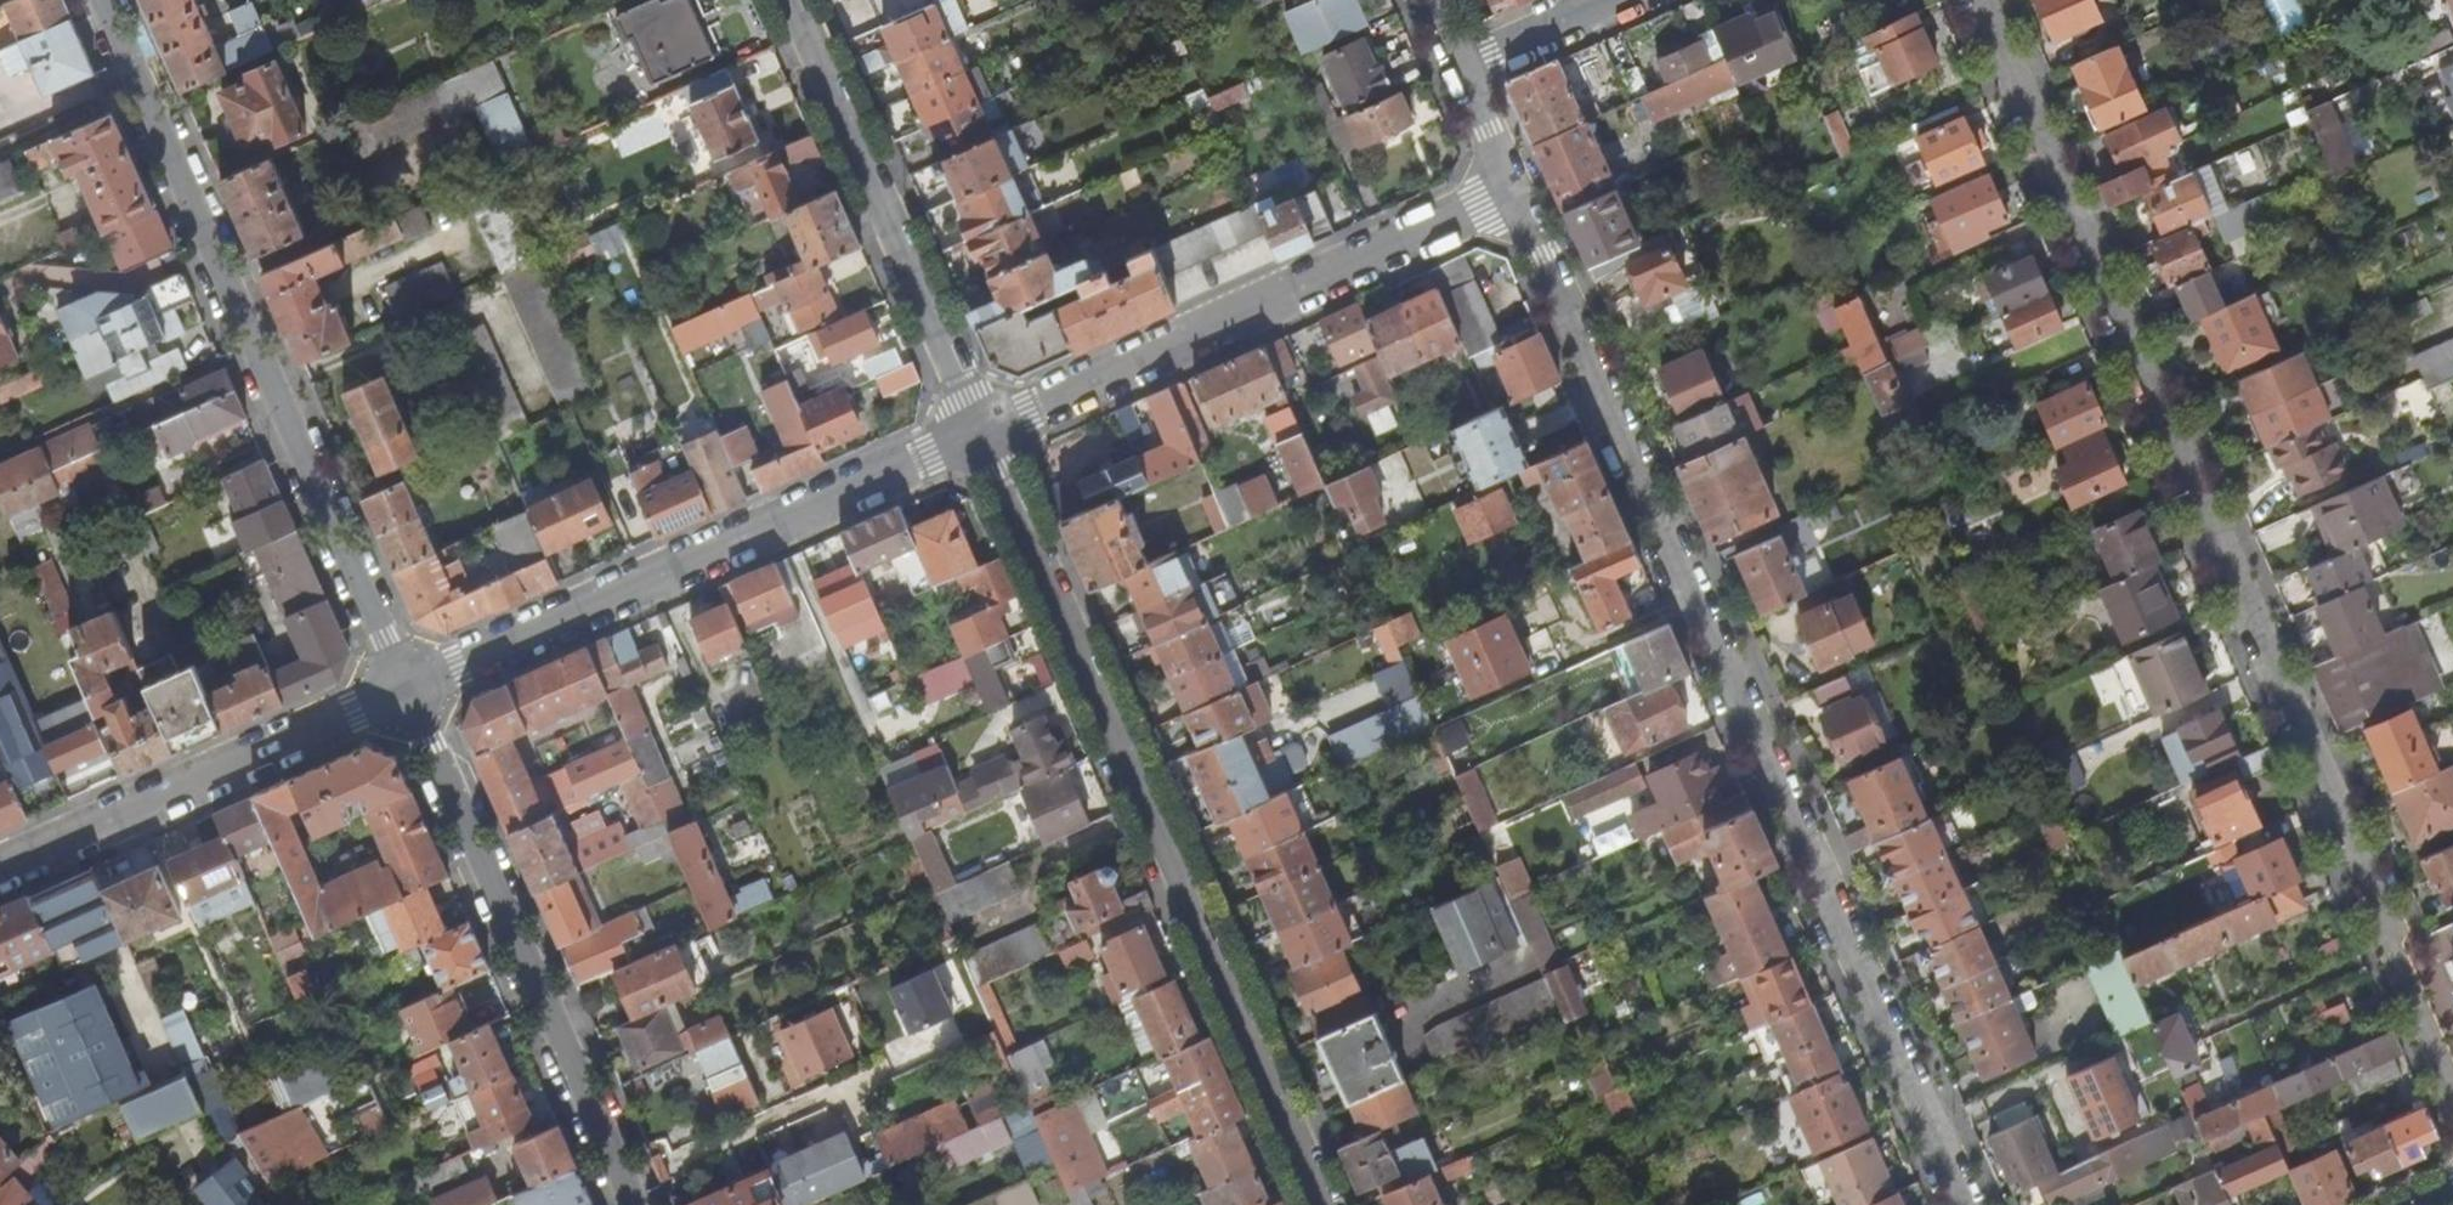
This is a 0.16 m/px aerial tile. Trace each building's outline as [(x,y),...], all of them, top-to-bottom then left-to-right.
[(24,42),(73,21),(64,0),(19,0),(7,5),(24,42)] [(186,93),(304,40),(298,26),(278,35),(274,27),(266,30),(255,6),(232,16),(243,40),(220,50),(206,18),(211,15),(207,5),(201,7),(198,0),(144,0),(186,93)] [(361,14),(377,8),(373,0),(365,0),(356,4),(361,14)] [(621,17),(631,41),(625,44),(635,66),(647,61),(657,84),(716,58),(690,0),(673,0),(665,3),(663,0),(659,0),(621,17)] [(846,24),(866,15),(874,33),(887,27),(923,11),(918,0),(835,0),(846,24)] [(895,48),(890,50),(885,48),(861,59),(869,76),(902,61),(955,38),(963,34),(975,29),(962,0),(949,0),(923,11),(887,27),(895,48)] [(923,11),(949,0),(918,0),(923,11)] [(1288,13),(1306,56),(1371,28),(1358,0),(1316,0),(1288,13)] [(1501,16),(1536,0),(1494,0),(1501,16)] [(2059,38),(2103,18),(2096,0),(2042,0),(2059,38)] [(2180,16),(2214,1),(2213,0),(2172,0),(2180,16)] [(1716,29),(1729,57),(1728,57),(1738,81),(1801,53),(1778,2),(1716,29)] [(1843,13),(1847,23),(1861,16),(1857,6),(1843,13)] [(1867,35),(1875,52),(1882,49),(1887,60),(1864,71),(1875,95),(1941,65),(1925,29),(1922,30),(1914,13),(1867,35)] [(846,24),(854,42),(874,33),(866,15),(846,24)] [(4,51),(14,74),(33,66),(46,95),(97,73),(73,21),(24,42),(4,51)] [(1660,60),(1670,83),(1728,57),(1729,57),(1716,29),(1702,35),(1704,40),(1660,60)] [(2421,44),(2427,58),(2452,46),(2452,37),(2450,31),(2421,44)] [(955,38),(970,73),(978,69),(963,34),(955,38)] [(902,61),(917,95),(970,73),(955,38),(902,61)] [(1171,47),(1177,60),(1190,53),(1185,41),(1171,47)] [(1327,58),(1350,110),(1394,90),(1384,68),(1379,70),(1366,41),(1327,58)] [(2126,42),(2121,45),(2129,66),(2135,64),(2126,42)] [(2121,45),(2077,64),(2093,103),(2088,105),(2098,128),(2146,106),(2129,66),(2121,45)] [(2418,83),(2452,67),(2452,46),(2427,58),(2410,66),(2418,83)] [(1611,109),(1621,133),(1739,82),(1738,81),(1728,57),(1670,83),(1645,94),(1633,99),(1611,109)] [(1510,80),(1538,142),(1588,120),(1561,59),(1560,58),(1510,80)] [(371,117),(385,150),(512,93),(499,63),(498,60),(371,117)] [(226,94),(251,150),(278,139),(280,144),(309,132),(279,64),(250,76),(252,82),(226,94)] [(970,73),(984,105),(997,99),(983,67),(978,69),(970,73)] [(687,89),(719,161),(763,142),(731,70),(687,89)] [(1623,77),(1633,99),(1645,94),(1635,72),(1623,77)] [(917,95),(931,128),(984,105),(970,73),(917,95)] [(1210,98),(1215,110),(1249,95),(1244,83),(1210,98)] [(1313,92),(1329,127),(1330,126),(1340,122),(1324,88),(1313,92)] [(1349,118),(1363,146),(1415,123),(1402,94),(1349,118)] [(984,105),(999,139),(1015,132),(1000,98),(997,99),(984,105)] [(2313,120),(2332,164),(2338,177),(2354,170),(2360,167),(2331,101),(2309,111),(2313,120)] [(931,128),(946,163),(999,139),(984,105),(931,128)] [(2445,130),(2452,126),(2452,106),(2438,113),(2445,130)] [(2178,107),(2170,110),(2183,140),(2191,136),(2178,107)] [(2110,137),(2124,170),(2136,165),(2138,171),(2104,186),(2113,207),(2147,192),(2164,185),(2160,179),(2153,182),(2146,167),(2154,164),(2152,158),(2185,144),(2183,140),(2170,110),(2110,137)] [(1829,117),(1847,157),(1858,152),(1841,111),(1829,117)] [(61,150),(75,181),(84,177),(103,220),(61,239),(65,250),(91,238),(109,230),(157,209),(115,114),(27,153),(37,172),(58,162),(54,153),(61,150)] [(1330,126),(1343,155),(1363,146),(1349,118),(1340,122),(1330,126)] [(1538,142),(1567,208),(1618,185),(1588,120),(1538,142)] [(2302,143),(2315,171),(2332,164),(2313,120),(2295,127),(2302,143)] [(560,122),(531,135),(539,154),(568,142),(560,122)] [(2257,144),(2264,160),(2302,143),(2295,127),(2257,144)] [(1924,149),(1939,183),(1985,163),(1970,129),(1924,149)] [(937,167),(941,176),(950,172),(955,182),(922,197),(929,214),(962,200),(1015,176),(1031,169),(1015,132),(999,139),(946,163),(937,167)] [(734,172),(743,192),(763,184),(766,192),(761,195),(766,205),(771,203),(778,218),(790,213),(822,199),(818,191),(801,198),(786,164),(791,162),(825,157),(815,136),(734,172)] [(2147,192),(2167,237),(2216,215),(2233,207),(2221,181),(2266,162),(2264,160),(2257,144),(2164,185),(2147,192)] [(275,159),(224,182),(257,256),(307,234),(275,159)] [(0,165),(0,202),(25,191),(11,160),(0,165)] [(2338,177),(2347,199),(2364,192),(2354,170),(2338,177)] [(467,186),(505,273),(538,258),(538,257),(532,245),(500,171),(467,186)] [(1989,173),(1933,198),(1955,246),(1958,253),(1992,238),(1989,230),(2011,221),(1989,173)] [(962,200),(969,217),(965,219),(974,240),(1031,214),(1015,176),(962,200)] [(1567,208),(1591,262),(1642,240),(1644,239),(1633,216),(1631,216),(1628,210),(1630,209),(1620,185),(1618,185),(1567,208)] [(811,260),(793,268),(797,276),(820,265),(864,246),(839,191),(822,199),(790,213),(805,246),(798,249),(802,259),(809,256),(811,260)] [(1263,216),(1270,233),(1282,258),(1336,234),(1317,192),(1263,216)] [(411,196),(393,204),(398,216),(416,208),(411,196)] [(265,275),(304,362),(357,339),(341,303),(331,307),(320,281),(321,274),(405,237),(407,241),(433,229),(423,205),(416,208),(398,216),(265,275)] [(1154,252),(1167,279),(1270,233),(1263,216),(1257,205),(1154,252)] [(109,230),(125,267),(174,245),(157,209),(109,230)] [(1031,214),(974,240),(983,259),(987,258),(996,276),(1048,252),(1031,214)] [(2154,242),(2173,286),(2178,284),(2210,270),(2213,269),(2199,239),(2212,232),(2211,228),(2220,224),(2216,215),(2167,237),(2154,242)] [(627,218),(591,234),(597,249),(633,233),(627,220),(627,218)] [(564,246),(570,261),(597,249),(591,234),(564,246)] [(1633,263),(1650,301),(1690,283),(1673,245),(1648,256),(1642,240),(1591,262),(1598,279),(1627,266),(1633,263)] [(532,245),(538,257),(551,251),(548,244),(542,241),(532,245)] [(1990,278),(2006,312),(2050,292),(2026,242),(1999,255),(2006,271),(1990,278)] [(1053,296),(1077,351),(1179,305),(1167,279),(1154,252),(1154,251),(1131,262),(1130,262),(1136,275),(1114,285),(1108,272),(1096,277),(1053,296)] [(1103,261),(1108,272),(1130,262),(1131,262),(1126,251),(1103,261)] [(992,277),(1003,299),(973,313),(996,364),(1024,374),(1077,351),(1053,296),(1096,277),(1091,266),(1089,261),(1070,270),(1052,263),(1048,252),(996,276),(992,277)] [(505,273),(567,412),(599,398),(600,397),(540,259),(538,258),(505,273)] [(1091,266),(1096,277),(1108,272),(1103,261),(1091,266)] [(1627,266),(1644,304),(1650,301),(1633,263),(1627,266)] [(389,290),(402,319),(458,294),(445,265),(389,290)] [(789,299),(804,333),(842,316),(820,265),(797,276),(754,295),(761,312),(789,299)] [(2178,284),(2195,320),(2205,315),(2226,306),(2210,270),(2178,284)] [(102,291),(61,310),(79,352),(81,351),(175,309),(197,300),(187,276),(181,274),(147,289),(149,296),(138,301),(135,295),(102,291)] [(1980,283),(1995,317),(2006,312),(1990,278),(1980,283)] [(1444,294),(1464,340),(1475,364),(1499,354),(1519,399),(1533,393),(1564,379),(1540,326),(1507,341),(1479,279),(1444,294)] [(1405,305),(1428,356),(1464,340),(1444,294),(1441,289),(1405,305)] [(2050,292),(2006,312),(2021,345),(2065,325),(2050,292)] [(2205,315),(2229,368),(2277,347),(2253,294),(2226,306),(2205,315)] [(754,295),(676,329),(690,360),(749,334),(755,347),(773,339),(761,312),(754,295)] [(1855,346),(1863,362),(1868,374),(1894,362),(1902,359),(1929,346),(1934,344),(1928,331),(1927,330),(1893,345),(1895,349),(1886,353),(1882,342),(1861,297),(1838,307),(1855,346)] [(2425,299),(2396,311),(2403,326),(2431,314),(2425,299)] [(1339,329),(1332,331),(1340,348),(1346,345),(1352,357),(1381,344),(1370,321),(1361,302),(1332,315),(1339,329)] [(1370,321),(1381,344),(1386,355),(1393,372),(1428,356),(1405,305),(1370,321)] [(21,357),(0,309),(0,367),(21,357)] [(175,309),(81,351),(92,376),(121,363),(128,379),(112,387),(118,402),(190,370),(181,350),(151,364),(145,348),(168,337),(169,339),(185,332),(175,309)] [(816,334),(825,356),(833,352),(837,362),(881,343),(867,311),(816,334)] [(1921,316),(1927,330),(1928,331),(1939,326),(1932,311),(1921,316)] [(453,342),(498,443),(501,442),(531,428),(486,327),(453,342)] [(1267,344),(1282,378),(1298,370),(1283,337),(1267,344)] [(1882,342),(1886,353),(1895,349),(1893,345),(1890,338),(1882,342)] [(2419,357),(2433,388),(2452,379),(2452,342),(2419,357)] [(1197,375),(1218,423),(1279,396),(1285,410),(1269,418),(1303,495),(1329,483),(1282,378),(1267,344),(1197,375)] [(1846,350),(1853,367),(1863,362),(1855,346),(1846,350)] [(1902,359),(1907,370),(1934,357),(1929,346),(1902,359)] [(867,363),(874,381),(880,379),(906,367),(898,349),(867,363)] [(1666,367),(1689,419),(1729,402),(1706,349),(1666,367)] [(2400,355),(2413,383),(2426,378),(2417,358),(2413,349),(2400,355)] [(2247,378),(2262,411),(2318,386),(2303,353),(2247,378)] [(764,390),(791,451),(754,468),(765,492),(828,463),(823,451),(803,407),(799,397),(792,382),(781,356),(767,361),(775,379),(777,384),(764,390)] [(1362,367),(1371,389),(1359,395),(1367,413),(1399,399),(1381,359),(1362,367)] [(1870,379),(1896,437),(1922,425),(1894,362),(1868,374),(1870,379)] [(880,379),(889,398),(924,382),(915,363),(906,367),(880,379)] [(6,401),(57,378),(51,364),(43,368),(4,385),(0,387),(0,389),(6,401)] [(229,373),(164,402),(172,420),(237,391),(229,373)] [(347,394),(383,476),(422,458),(386,377),(347,394)] [(2241,380),(2256,414),(2262,411),(2247,378),(2241,380)] [(762,386),(764,390),(777,384),(775,379),(762,386)] [(792,382),(799,397),(805,394),(799,379),(792,382)] [(1533,393),(1541,409),(1571,395),(1564,379),(1533,393)] [(1172,387),(1204,460),(1204,461),(1219,455),(1185,381),(1172,387)] [(2045,405),(2063,445),(2103,427),(2110,424),(2091,384),(2045,405)] [(2318,386),(2262,411),(2277,444),(2318,426),(2332,419),(2318,386)] [(1144,453),(1157,480),(1192,465),(1204,460),(1172,387),(1150,396),(1170,441),(1144,453)] [(237,391),(172,420),(159,426),(167,444),(173,456),(199,445),(202,438),(249,418),(237,391)] [(803,407),(823,451),(859,435),(862,425),(849,395),(839,391),(803,407)] [(1682,422),(1695,450),(1718,440),(1721,446),(1744,436),(1766,426),(1751,392),(1729,402),(1689,419),(1682,422)] [(1117,411),(1126,430),(1142,423),(1133,404),(1117,411)] [(2256,414),(2270,447),(2271,447),(2277,444),(2262,411),(2256,414)] [(4,495),(54,472),(103,450),(104,450),(101,445),(117,437),(109,419),(0,468),(0,496),(4,495)] [(1583,422),(1552,435),(1560,453),(1591,440),(1583,422)] [(1126,430),(1134,448),(1141,446),(1142,423),(1126,430)] [(149,430),(157,448),(167,444),(159,426),(149,430)] [(2271,447),(2282,470),(2290,466),(2304,496),(2351,475),(2341,453),(2333,457),(2328,448),(2318,426),(2277,444),(2271,447)] [(2056,448),(2065,467),(2061,469),(2077,503),(2126,480),(2103,427),(2063,445),(2056,448)] [(725,442),(728,449),(737,469),(761,459),(749,430),(726,440),(727,441),(725,442)] [(1721,446),(1681,464),(1715,541),(1777,513),(1776,510),(1782,507),(1751,437),(1746,439),(1744,436),(1721,446)] [(2430,448),(2433,455),(2452,446),(2452,440),(2452,439),(2430,448)] [(1522,470),(1529,486),(1548,478),(1566,515),(1560,518),(1567,533),(1578,528),(1588,551),(1572,558),(1575,564),(1635,537),(1591,440),(1560,453),(1522,470)] [(2328,448),(2333,457),(2341,453),(2337,444),(2328,448)] [(2429,445),(2400,459),(2405,468),(2433,455),(2430,448),(2429,445)] [(696,471),(715,514),(750,498),(737,469),(728,449),(694,465),(696,471)] [(54,472),(63,493),(70,509),(81,504),(74,488),(100,477),(116,510),(128,505),(126,502),(103,450),(54,472)] [(1050,485),(1066,520),(1122,496),(1157,480),(1144,453),(1083,481),(1050,485)] [(299,531),(267,460),(227,478),(241,508),(234,511),(252,551),(259,548),(299,531)] [(1192,465),(1221,531),(1233,525),(1219,494),(1204,461),(1204,460),(1192,465)] [(633,474),(661,538),(715,514),(696,471),(662,486),(652,465),(633,474)] [(1348,498),(1363,530),(1367,528),(1385,519),(1374,493),(1381,489),(1371,465),(1329,484),(1337,503),(1348,498)] [(54,472),(4,495),(21,533),(31,528),(24,511),(63,493),(54,472)] [(1219,494),(1233,525),(1282,504),(1269,474),(1240,487),(1240,485),(1219,494)] [(2383,477),(2316,507),(2337,556),(2380,537),(2394,531),(2405,526),(2383,477)] [(366,502),(396,571),(438,553),(414,498),(425,492),(419,478),(366,502)] [(1456,500),(1476,542),(1518,523),(1499,481),(1456,500)] [(531,511),(549,551),(615,521),(594,482),(561,496),(555,482),(525,495),(531,511)] [(158,489),(126,502),(128,505),(134,519),(147,513),(166,505),(158,489)] [(1066,520),(1095,587),(1130,571),(1151,562),(1122,496),(1066,520)] [(1345,520),(1356,545),(1371,538),(1367,528),(1363,530),(1348,498),(1337,503),(1345,520)] [(845,533),(862,571),(868,583),(900,569),(907,566),(920,592),(936,585),(911,530),(901,508),(845,533)] [(496,527),(517,573),(552,557),(549,551),(531,511),(496,527)] [(911,530),(936,585),(936,587),(960,576),(979,568),(953,511),(911,530)] [(2097,531),(2119,581),(2151,567),(2159,564),(2162,562),(2139,512),(2097,531)] [(147,513),(134,519),(149,553),(162,547),(147,513)] [(259,548),(290,619),(331,602),(299,531),(259,548)] [(2380,537),(2395,570),(2409,564),(2394,531),(2380,537)] [(1739,553),(1766,610),(1809,591),(1797,562),(1802,559),(1800,554),(1794,556),(1783,534),(1739,553)] [(1574,565),(1603,627),(1635,613),(1618,574),(1646,562),(1635,537),(1575,564),(1574,565)] [(2380,537),(2337,556),(2311,568),(2326,601),(2361,585),(2395,570),(2380,537)] [(1181,556),(1195,586),(1205,582),(1211,579),(1198,549),(1181,556)] [(1130,571),(1145,608),(1195,586),(1181,556),(1178,550),(1151,562),(1130,571)] [(438,553),(396,571),(419,622),(448,634),(562,582),(552,557),(517,573),(475,591),(461,560),(444,568),(438,553)] [(779,562),(793,595),(804,590),(789,558),(779,562)] [(960,576),(967,591),(981,585),(988,601),(991,607),(953,624),(955,629),(967,657),(1010,638),(1000,616),(1012,611),(1008,602),(1020,596),(1003,558),(979,568),(960,576)] [(37,569),(59,619),(76,611),(53,562),(37,569)] [(757,572),(781,627),(803,617),(793,595),(779,562),(757,572)] [(2151,567),(2171,612),(2178,609),(2159,564),(2151,567)] [(900,569),(913,595),(920,592),(907,566),(900,569)] [(2119,581),(2103,588),(2127,641),(2174,619),(2171,612),(2151,567),(2119,581)] [(822,590),(842,637),(884,619),(868,583),(862,571),(822,590)] [(724,587),(731,603),(742,598),(759,637),(781,627),(757,572),(724,587)] [(1195,586),(1145,608),(1137,612),(1145,629),(1153,625),(1161,642),(1210,620),(1220,615),(1205,582),(1195,586)] [(2320,604),(2343,654),(2383,636),(2361,585),(2326,601),(2320,604)] [(1832,601),(1783,623),(1806,673),(1855,651),(1854,649),(1876,639),(1855,593),(1833,603),(1832,601)] [(950,618),(953,624),(991,607),(988,601),(950,618)] [(290,619),(308,661),(320,689),(341,680),(354,652),(331,602),(290,619)] [(690,622),(700,645),(706,643),(714,661),(750,645),(731,603),(690,622)] [(1475,695),(1539,666),(1511,605),(1447,634),(1475,695)] [(1405,613),(1411,626),(1417,623),(1411,610),(1405,613)] [(129,698),(115,667),(137,658),(116,612),(74,630),(84,654),(76,658),(129,775),(180,752),(158,704),(144,711),(137,695),(129,698)] [(1391,623),(1400,643),(1421,634),(1417,623),(1411,626),(1405,613),(1389,620),(1391,623)] [(1211,624),(1218,638),(1230,633),(1223,619),(1211,624)] [(1161,642),(1175,674),(1224,652),(1258,637),(1252,623),(1230,633),(1218,638),(1211,624),(1210,620),(1161,642)] [(1630,641),(1651,688),(1672,679),(1693,670),(1672,622),(1630,641)] [(1381,627),(1396,661),(1406,657),(1400,643),(1391,623),(1381,627)] [(2315,666),(2344,733),(2435,693),(2405,626),(2383,636),(2343,654),(2315,666)] [(967,657),(976,676),(992,712),(1012,703),(993,660),(1039,639),(1034,627),(1010,638),(967,657)] [(590,647),(612,693),(631,737),(647,773),(668,820),(673,831),(681,848),(715,925),(740,914),(698,820),(694,822),(632,684),(668,667),(658,645),(643,652),(632,628),(590,647)] [(934,638),(946,666),(967,657),(955,629),(934,638)] [(1985,640),(1992,657),(2008,650),(2000,633),(1985,640)] [(2122,660),(2149,721),(2211,694),(2183,633),(2122,660)] [(246,639),(260,673),(257,675),(249,664),(243,667),(244,669),(248,678),(228,687),(224,678),(218,664),(202,671),(229,730),(287,704),(275,676),(257,634),(246,639)] [(9,657),(3,643),(0,644),(0,661),(9,657)] [(750,645),(714,661),(709,663),(713,674),(755,656),(750,645)] [(590,647),(478,697),(467,728),(514,833),(558,813),(625,783),(647,773),(631,737),(534,781),(515,738),(612,693),(590,647)] [(1224,652),(1175,674),(1191,711),(1241,689),(1224,652)] [(142,669),(158,704),(180,752),(216,736),(186,670),(178,653),(142,669)] [(20,791),(60,773),(48,745),(9,657),(0,661),(0,749),(7,766),(9,765),(12,773),(20,791)] [(940,669),(948,689),(976,676),(967,657),(946,666),(940,669)] [(1376,670),(1393,708),(1423,695),(1406,657),(1396,661),(1376,670)] [(681,660),(688,675),(695,672),(688,658),(681,660)] [(275,676),(287,704),(320,689),(308,661),(275,676)] [(186,670),(216,736),(229,730),(202,671),(199,664),(186,670)] [(244,669),(224,678),(228,687),(248,678),(244,669)] [(1813,689),(1820,705),(1853,690),(1846,674),(1813,689)] [(1651,688),(1608,708),(1627,752),(1692,723),(1672,679),(1651,688)] [(1241,689),(1191,711),(1207,746),(1262,722),(1273,716),(1258,682),(1241,689)] [(1393,708),(1331,736),(1344,765),(1436,725),(1423,695),(1393,708)] [(1825,715),(1845,759),(1889,739),(1869,695),(1825,715)] [(2396,789),(2452,764),(2452,720),(2423,732),(2413,710),(2369,730),(2396,789)] [(2182,728),(2196,758),(2207,754),(2215,771),(2239,760),(2243,759),(2221,711),(2182,728)] [(48,745),(60,773),(110,750),(93,712),(71,721),(76,733),(48,745)] [(1019,730),(1031,757),(1019,762),(1018,761),(1014,762),(1025,787),(1028,786),(1068,768),(1077,764),(1061,730),(1053,733),(1046,717),(1019,730)] [(1190,754),(1220,821),(1233,815),(1287,790),(1291,788),(1275,752),(1262,722),(1207,746),(1190,754)] [(1449,753),(1453,764),(1458,774),(1477,766),(1468,745),(1449,753)] [(294,780),(305,806),(318,836),(355,819),(348,805),(363,798),(369,812),(412,791),(396,756),(369,746),(294,780)] [(2239,760),(2248,779),(2279,766),(2271,746),(2243,759),(2239,760)] [(1275,752),(1291,788),(1298,786),(1282,749),(1275,752)] [(1653,774),(1666,802),(1628,819),(1637,840),(1656,832),(1666,828),(1725,801),(1719,787),(1728,783),(1722,769),(1713,774),(1703,752),(1653,774)] [(2020,758),(2027,774),(2041,768),(2034,752),(2020,758)] [(2041,768),(2054,798),(2087,784),(2074,754),(2041,768)] [(2188,762),(2195,780),(2215,771),(2207,754),(2196,758),(2188,762)] [(977,769),(980,777),(992,802),(1025,787),(1014,762),(1011,764),(1008,756),(977,769)] [(1902,756),(1853,778),(1880,839),(1929,817),(1902,756)] [(948,763),(894,788),(907,817),(916,837),(930,830),(925,818),(947,808),(942,796),(960,789),(959,786),(948,763)] [(2419,840),(2452,825),(2452,764),(2396,789),(2419,840)] [(1458,774),(1470,801),(1470,802),(1483,830),(1501,821),(1477,766),(1458,774)] [(1624,767),(1566,792),(1578,816),(1584,812),(1631,792),(1631,793),(1635,791),(1624,767)] [(1068,768),(1028,786),(1052,842),(1092,824),(1068,768)] [(2237,772),(2194,792),(2217,842),(2260,823),(2237,772)] [(32,818),(20,791),(12,773),(5,776),(8,782),(0,786),(0,832),(32,818)] [(60,773),(20,791),(32,818),(72,800),(60,773)] [(625,783),(646,829),(668,820),(647,773),(625,783)] [(960,789),(970,812),(992,802),(980,777),(959,786),(960,789)] [(255,797),(275,840),(312,921),(318,935),(371,911),(427,886),(450,876),(412,791),(369,812),(392,864),(385,867),(381,859),(321,885),(310,859),(317,856),(310,842),(304,845),(289,814),(305,806),(294,780),(255,797)] [(942,796),(947,808),(925,818),(930,830),(933,829),(970,812),(960,789),(942,796)] [(1233,815),(1250,855),(1305,830),(1287,790),(1233,815)] [(1748,791),(1725,801),(1666,828),(1681,861),(1715,845),(1729,877),(1722,880),(1725,888),(1757,874),(1779,863),(1748,791)] [(217,815),(226,836),(236,857),(275,840),(255,797),(217,815)] [(1453,810),(1469,845),(1486,837),(1483,830),(1470,802),(1453,810)] [(514,833),(540,890),(582,871),(583,871),(571,843),(578,841),(572,828),(566,831),(558,813),(514,833)] [(1880,839),(1896,875),(1948,852),(1931,816),(1929,817),(1880,839)] [(899,827),(905,842),(914,838),(916,837),(907,817),(893,824),(895,829),(899,827)] [(889,825),(897,845),(905,842),(899,827),(895,829),(893,824),(889,825)] [(1656,832),(1671,865),(1681,861),(1666,828),(1656,832)] [(914,838),(936,886),(939,894),(957,885),(933,829),(930,830),(916,837),(914,838)] [(1305,830),(1250,855),(1266,891),(1322,866),(1305,830)] [(162,839),(190,901),(245,878),(236,857),(226,836),(189,853),(179,831),(162,839)] [(641,845),(648,861),(681,848),(673,831),(641,845)] [(2240,858),(2259,899),(2297,882),(2303,880),(2284,838),(2240,858)] [(1594,845),(1600,857),(1614,851),(1610,843),(1604,840),(1594,845)] [(95,868),(128,941),(181,915),(149,844),(95,868)] [(2441,889),(2452,883),(2452,844),(2426,856),(2441,889)] [(2188,863),(2198,886),(2228,873),(2218,850),(2188,863)] [(1896,875),(1912,911),(1964,889),(1948,852),(1896,875)] [(1502,867),(1515,894),(1530,888),(1536,885),(1523,857),(1502,867)] [(1011,860),(957,885),(939,894),(952,923),(1024,889),(1011,860)] [(1071,883),(1080,903),(1068,908),(1070,911),(1056,917),(1071,947),(1089,939),(1158,908),(1149,889),(1125,900),(1117,882),(1118,874),(1114,866),(1110,866),(1071,883)] [(1322,866),(1266,891),(1282,927),(1338,903),(1322,866)] [(0,911),(0,975),(57,949),(67,970),(128,943),(128,941),(95,868),(65,882),(0,911)] [(582,871),(540,890),(545,903),(588,884),(582,871)] [(736,886),(744,908),(778,896),(770,874),(736,886)] [(1708,895),(1733,952),(1719,958),(1729,982),(1745,974),(1756,969),(1792,953),(1757,874),(1725,888),(1708,895)] [(1477,887),(1507,952),(1532,941),(1512,895),(1503,875),(1477,887)] [(2259,899),(2125,958),(2137,984),(2308,907),(2297,882),(2259,899)] [(2441,889),(2450,909),(2452,908),(2452,883),(2441,889)] [(545,903),(581,985),(617,969),(635,960),(626,940),(648,930),(650,933),(658,929),(647,904),(604,922),(588,884),(545,903)] [(371,911),(391,956),(423,942),(447,931),(427,886),(371,911)] [(924,892),(947,943),(959,938),(952,923),(939,894),(936,886),(924,892)] [(1436,905),(1466,970),(1507,952),(1477,887),(1436,905)] [(1512,895),(1532,941),(1544,969),(1562,961),(1530,888),(1515,894),(1512,895)] [(1912,911),(1929,947),(1980,925),(1964,889),(1912,911)] [(1338,903),(1355,941),(1365,936),(1348,898),(1338,903)] [(1338,903),(1282,927),(1299,966),(1343,946),(1355,941),(1338,903)] [(1056,917),(970,956),(984,988),(1063,951),(1071,947),(1056,917)] [(303,925),(310,939),(318,935),(312,921),(303,925)] [(423,942),(445,991),(453,988),(492,971),(470,921),(447,931),(423,942)] [(1105,945),(1117,972),(1108,976),(1120,1002),(1138,994),(1152,988),(1149,981),(1168,972),(1147,925),(1105,945)] [(1929,947),(1945,984),(1996,962),(1980,925),(1929,947)] [(272,938),(279,952),(291,947),(302,942),(296,927),(272,938)] [(1071,947),(1063,951),(1071,968),(1096,956),(1089,939),(1071,947)] [(291,947),(295,958),(300,956),(308,952),(303,942),(302,942),(291,947)] [(617,969),(638,1019),(667,1006),(700,991),(678,942),(635,960),(617,969)] [(1294,968),(1324,1034),(1373,1012),(1343,946),(1299,966),(1294,968)] [(279,952),(290,977),(307,970),(300,956),(295,958),(291,947),(279,952)] [(1792,953),(1756,969),(1768,996),(1749,1005),(1759,1028),(1776,1021),(1779,1020),(1810,1006),(1815,1004),(1792,953)] [(138,965),(153,996),(174,986),(160,956),(138,965)] [(1945,984),(1961,1020),(2012,998),(1996,962),(1945,984)] [(1551,972),(1572,1018),(1590,1010),(1568,963),(1551,972)] [(290,977),(299,997),(316,989),(307,970),(290,977)] [(937,970),(895,989),(917,1034),(959,1015),(937,970)] [(1549,978),(1441,1026),(1455,1057),(1519,1029),(1545,1017),(1563,1009),(1549,978)] [(1139,996),(1165,1058),(1167,1057),(1204,1040),(1176,979),(1139,996)] [(85,991),(1,1030),(3,1036),(13,1057),(16,1065),(31,1059),(62,1129),(122,1103),(140,1143),(205,1113),(185,1068),(152,1082),(147,1069),(145,1070),(105,982),(85,991)] [(2119,994),(2136,1029),(2153,1021),(2151,1016),(2138,986),(2119,994)] [(406,1008),(426,1053),(454,1041),(474,1032),(453,988),(445,991),(406,1008)] [(2012,998),(2019,1013),(2038,1005),(2031,989),(2012,998)] [(1961,1020),(1987,1078),(2038,1054),(2019,1013),(2012,998),(1961,1020)] [(2318,1015),(2325,1032),(2349,1021),(2341,1005),(2318,1015)] [(623,1026),(641,1068),(693,1045),(696,1052),(700,1050),(734,1035),(724,1013),(692,1027),(696,1036),(684,1041),(680,1032),(667,1006),(638,1019),(623,1026)] [(1776,1021),(1791,1054),(1829,1037),(1818,1013),(1814,1015),(1810,1006),(1779,1020),(1776,1021)] [(2151,1016),(2153,1021),(2155,1024),(2178,1014),(2175,1006),(2151,1016)] [(836,1008),(785,1029),(806,1078),(858,1056),(836,1008)] [(1321,1035),(1351,1102),(1354,1101),(1402,1080),(1407,1078),(1398,1057),(1401,1055),(1399,1049),(1395,1050),(1377,1010),(1373,1012),(1324,1034),(1321,1035)] [(2331,1059),(2242,1098),(2239,1092),(2227,1097),(2230,1103),(2213,1110),(2193,1066),(2202,1062),(2179,1013),(2178,1014),(2155,1024),(2169,1058),(2193,1112),(2206,1140),(2227,1131),(2250,1121),(2267,1113),(2280,1107),(2324,1088),(2346,1078),(2364,1071),(2386,1061),(2405,1052),(2395,1030),(2342,1053),(2339,1047),(2328,1052),(2331,1059)] [(1545,1017),(1519,1029),(1523,1038),(1549,1026),(1545,1017)] [(474,1032),(454,1041),(467,1072),(446,1082),(444,1076),(423,1085),(434,1108),(457,1098),(473,1091),(514,1073),(493,1024),(474,1032)] [(680,1032),(684,1041),(696,1036),(692,1027),(680,1032)] [(976,1087),(981,1099),(975,1102),(985,1125),(1033,1104),(1029,1097),(1012,1058),(1011,1054),(1001,1033),(980,1042),(995,1079),(976,1087)] [(734,1035),(700,1050),(730,1116),(764,1100),(746,1061),(734,1036),(734,1035)] [(13,1057),(3,1036),(0,1039),(0,1065),(13,1057)] [(1204,1040),(1167,1057),(1202,1134),(1238,1118),(1249,1113),(1214,1036),(1204,1040)] [(1779,1059),(1795,1093),(1795,1092),(1840,1072),(1836,1062),(1840,1060),(1829,1037),(1791,1054),(1779,1059)] [(1012,1058),(1029,1097),(1054,1085),(1037,1047),(1012,1058)] [(2220,1056),(2228,1074),(2239,1069),(2231,1052),(2220,1056)] [(2090,1066),(2069,1076),(2083,1107),(2098,1139),(2142,1119),(2128,1087),(2114,1056),(2090,1066)] [(440,1060),(422,1068),(426,1078),(444,1070),(440,1060)] [(2364,1071),(2372,1090),(2395,1080),(2386,1061),(2364,1071)] [(334,1074),(341,1090),(355,1084),(347,1068),(334,1074)] [(2346,1078),(2355,1099),(2373,1091),(2372,1090),(2364,1071),(2346,1078)] [(1795,1092),(1821,1149),(1871,1127),(1849,1079),(1844,1081),(1840,1072),(1795,1092)] [(514,1073),(473,1091),(481,1111),(465,1118),(472,1132),(479,1150),(489,1146),(494,1143),(495,1143),(536,1125),(514,1073)] [(1402,1080),(1354,1101),(1377,1157),(1393,1150),(1383,1128),(1397,1121),(1416,1113),(1402,1080)] [(341,1090),(340,1091),(349,1110),(371,1100),(363,1081),(355,1084),(341,1090)] [(1608,1097),(1621,1129),(1642,1120),(1628,1088),(1608,1097)] [(473,1091),(457,1098),(465,1118),(481,1111),(473,1091)] [(1162,1118),(1189,1107),(1182,1091),(1155,1103),(1162,1118)] [(1037,1115),(1043,1128),(1059,1165),(1072,1194),(1088,1187),(1112,1176),(1103,1156),(1098,1158),(1089,1139),(1094,1137),(1077,1098),(1037,1115)] [(1993,1135),(2018,1191),(2060,1172),(2028,1100),(1997,1114),(2004,1130),(1993,1135)] [(960,1101),(885,1134),(892,1150),(889,1152),(894,1165),(941,1144),(973,1130),(960,1101)] [(973,1130),(941,1144),(952,1168),(1043,1128),(1037,1115),(1033,1104),(985,1125),(973,1130)] [(2387,1122),(2405,1164),(2428,1154),(2424,1144),(2442,1136),(2428,1104),(2387,1122)] [(2267,1113),(2284,1151),(2297,1146),(2280,1107),(2267,1113)] [(285,1115),(242,1134),(263,1167),(271,1179),(292,1170),(327,1155),(298,1109),(285,1115)] [(351,1122),(360,1141),(392,1127),(387,1116),(378,1121),(374,1112),(351,1122)] [(2180,1119),(2204,1173),(2218,1167),(2217,1165),(2211,1152),(2206,1140),(2193,1112),(2182,1118),(2180,1119)] [(2263,1151),(2227,1166),(2224,1161),(2217,1165),(2218,1167),(2230,1195),(2292,1168),(2284,1151),(2267,1113),(2250,1121),(2255,1133),(2263,1151)] [(1214,1185),(1205,1189),(1212,1204),(1251,1204),(1271,1196),(1238,1118),(1202,1134),(1193,1138),(1214,1185)] [(1383,1128),(1393,1150),(1402,1147),(1407,1144),(1397,1121),(1383,1128)] [(2227,1131),(2232,1143),(2255,1133),(2250,1121),(2227,1131)] [(2347,1140),(2361,1171),(2378,1164),(2383,1174),(2405,1164),(2387,1122),(2347,1140)] [(2166,1125),(2060,1172),(2070,1194),(2092,1184),(2093,1185),(2176,1149),(2166,1125)] [(517,1146),(534,1185),(578,1165),(561,1126),(517,1146)] [(2206,1140),(2211,1152),(2219,1149),(2232,1143),(2227,1131),(2206,1140)] [(786,1194),(780,1196),(784,1204),(804,1204),(870,1176),(894,1165),(889,1152),(864,1163),(852,1135),(775,1170),(786,1194)] [(12,1171),(23,1162),(18,1157),(0,1136),(0,1181),(12,1171)] [(1094,1137),(1089,1139),(1098,1158),(1103,1156),(1094,1137)] [(1842,1204),(1869,1204),(1898,1192),(1874,1137),(1829,1157),(1837,1176),(1831,1179),(1842,1204)] [(36,1141),(18,1157),(23,1162),(40,1147),(36,1141)] [(1415,1163),(1421,1178),(1456,1162),(1470,1156),(1465,1143),(1444,1153),(1442,1150),(1415,1163)] [(1393,1150),(1399,1165),(1408,1161),(1402,1147),(1393,1150)] [(2308,1204),(2346,1204),(2361,1199),(2338,1148),(2292,1168),(2308,1204)] [(2211,1152),(2217,1165),(2224,1161),(2219,1149),(2211,1152)] [(1353,1168),(1362,1190),(1382,1181),(1387,1193),(1408,1184),(1399,1165),(1393,1150),(1377,1157),(1353,1168)] [(153,1160),(165,1182),(174,1178),(162,1155),(153,1160)] [(463,1157),(412,1179),(419,1193),(469,1171),(463,1157)] [(1822,1160),(1831,1179),(1837,1176),(1829,1157),(1822,1160)] [(211,1204),(214,1204),(245,1181),(250,1177),(237,1160),(199,1189),(211,1204)] [(1392,1204),(1448,1204),(1437,1179),(1459,1169),(1456,1162),(1421,1178),(1408,1184),(1387,1193),(1392,1204)] [(514,1193),(520,1204),(596,1204),(595,1203),(587,1185),(578,1165),(534,1185),(514,1193)] [(2210,1204),(2234,1204),(2230,1195),(2218,1167),(2204,1173),(2176,1185),(2185,1204),(2186,1204),(2194,1201),(2189,1189),(2201,1183),(2210,1204)] [(780,1196),(786,1194),(775,1170),(695,1204),(784,1204),(780,1196)] [(12,1171),(0,1181),(0,1204),(41,1204),(12,1171)] [(968,1204),(1044,1204),(1032,1177),(968,1204)] [(437,1204),(488,1204),(499,1200),(489,1179),(436,1203),(437,1204)] [(245,1181),(214,1204),(264,1204),(245,1181)] [(2161,1204),(2185,1204),(2176,1185),(2156,1194),(2161,1204)] [(1077,1204),(1096,1204),(1088,1187),(1072,1194),(1077,1204)] [(1901,1190),(1898,1192),(1869,1204),(1908,1204),(1901,1190)]
